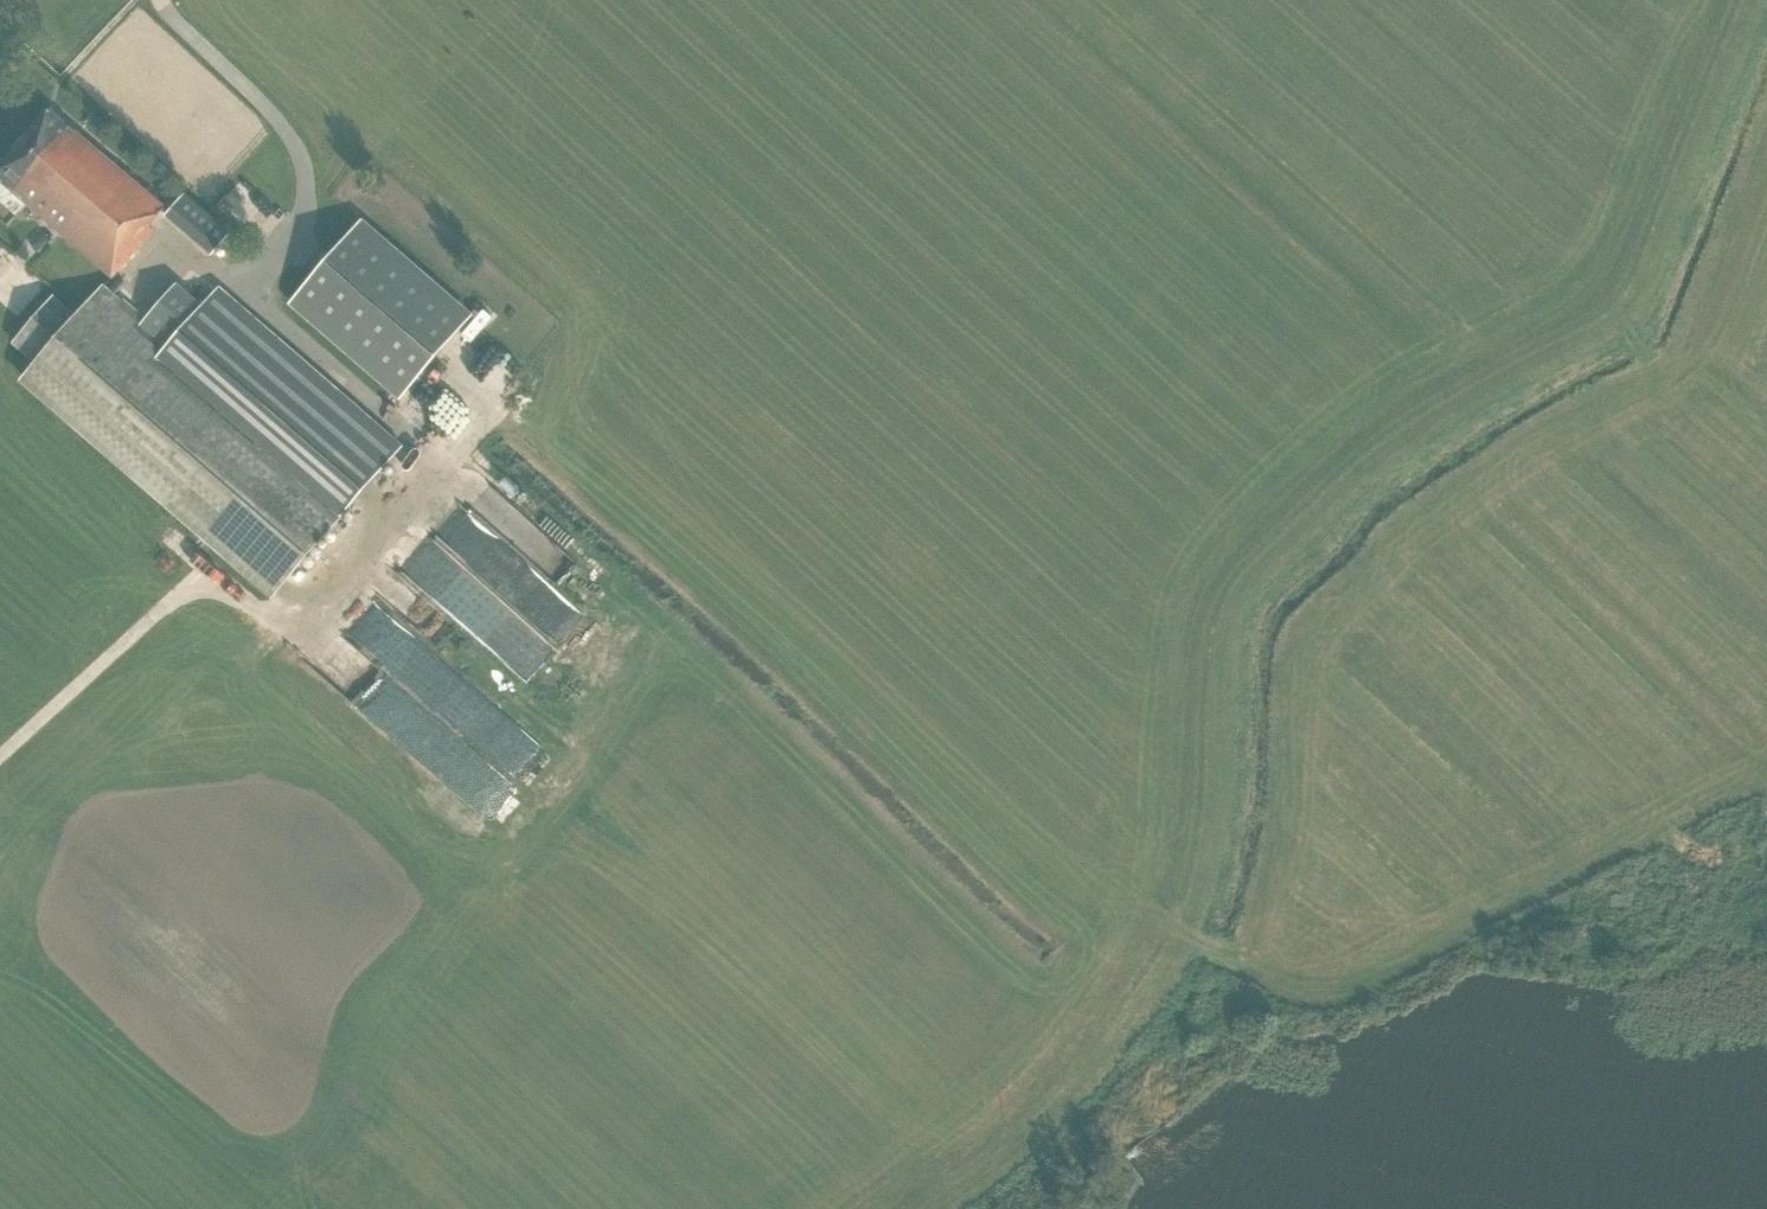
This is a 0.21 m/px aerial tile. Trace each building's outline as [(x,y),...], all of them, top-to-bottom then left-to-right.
[(149,236),(154,230),(150,226),(165,208),(50,110),(0,168),(0,225),(90,302),(77,317),(75,316),(72,314),(70,312),(67,311),(63,310),(60,310),(57,309),(55,310),(51,310),(48,311),(46,311),(44,313),(41,314),(39,315),(37,317),(34,319),(33,321),(31,324),(30,326),(29,329),(28,332),(27,335),(27,338),(27,341),(27,344),(28,348),(29,350),(30,353),(32,356),(34,359),(35,360),(37,362),(23,378),(207,538),(274,596),(403,447),(336,390),(219,288),(172,342),(124,300),(123,302),(105,287),(127,261),(149,236)] [(231,233),(184,194),(165,216),(213,256),(231,233)] [(398,401),(472,315),(362,219),(288,305),(398,401)] [(554,536),(538,551),(554,568),(571,553),(554,536)] [(562,629),(583,608),(564,589),(543,610),(562,629)] [(365,710),(441,771),(468,738),(449,723),(441,723),(430,737),(420,729),(410,729),(402,723),(402,700),(407,693),(402,689),(391,703),(381,696),(381,689),(365,690),(365,710)] [(504,756),(520,770),(541,748),(525,734),(504,756)]
